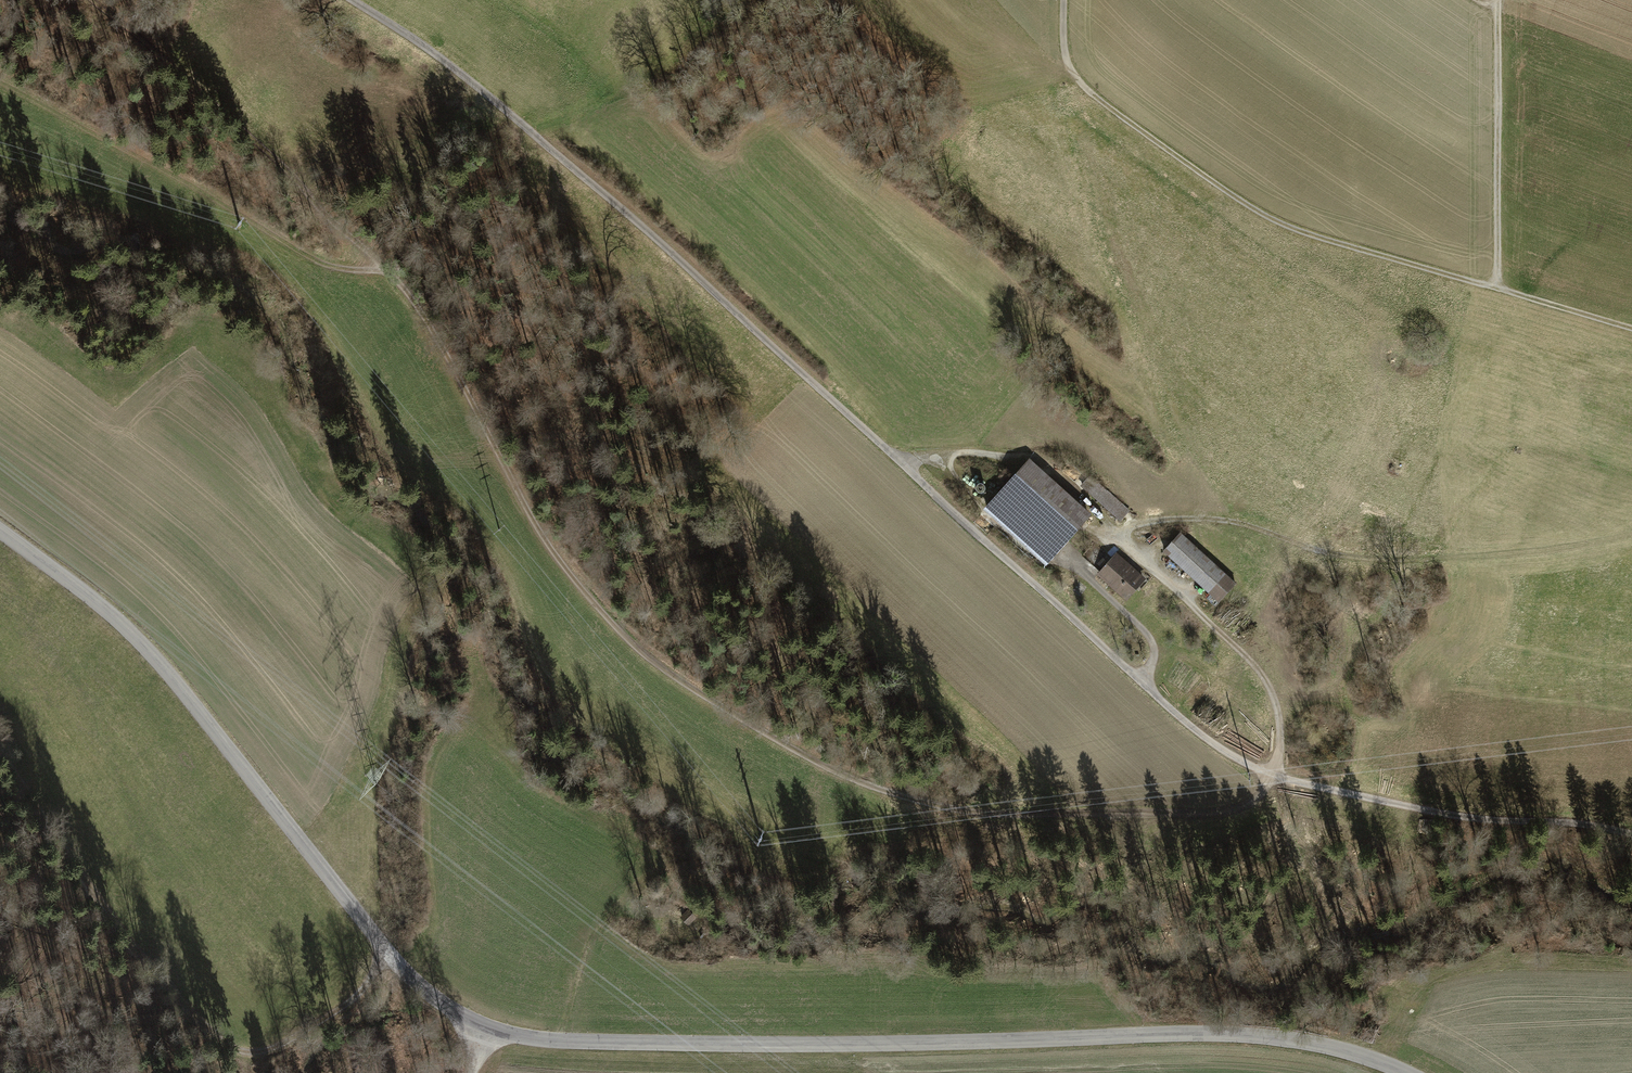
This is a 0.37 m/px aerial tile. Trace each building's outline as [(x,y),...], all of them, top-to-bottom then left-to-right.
[(1029,460),(987,507),(1047,560),(1089,514),(1029,460)] [(1401,468),(1392,464),(1390,469),(1398,473),(1401,468)] [(1090,474),(1080,485),(1119,521),(1130,509),(1090,474)] [(1179,533),(1164,549),(1219,600),(1234,583),(1179,533)] [(1100,570),(1098,572),(1126,598),(1144,578),(1116,552),(1112,556),(1097,542),(1084,555),(1100,570)] [(694,917),(688,912),(683,917),(689,923),(694,917)]
